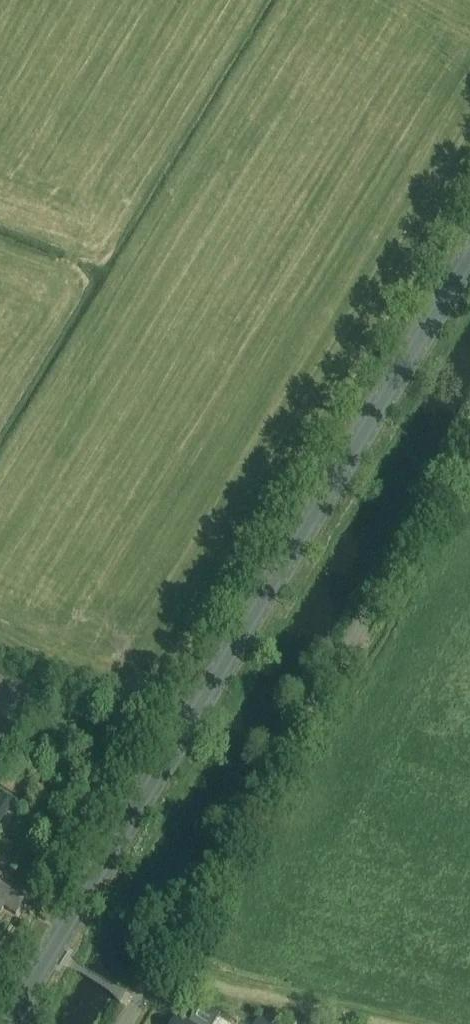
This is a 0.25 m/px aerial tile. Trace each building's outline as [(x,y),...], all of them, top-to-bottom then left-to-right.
[(12,804),(0,795),(0,822),(12,804)] [(15,916),(29,896),(9,883),(12,878),(0,869),(0,914),(4,908),(15,916)] [(262,1014),(255,1023),(279,1023),(262,1014)]
